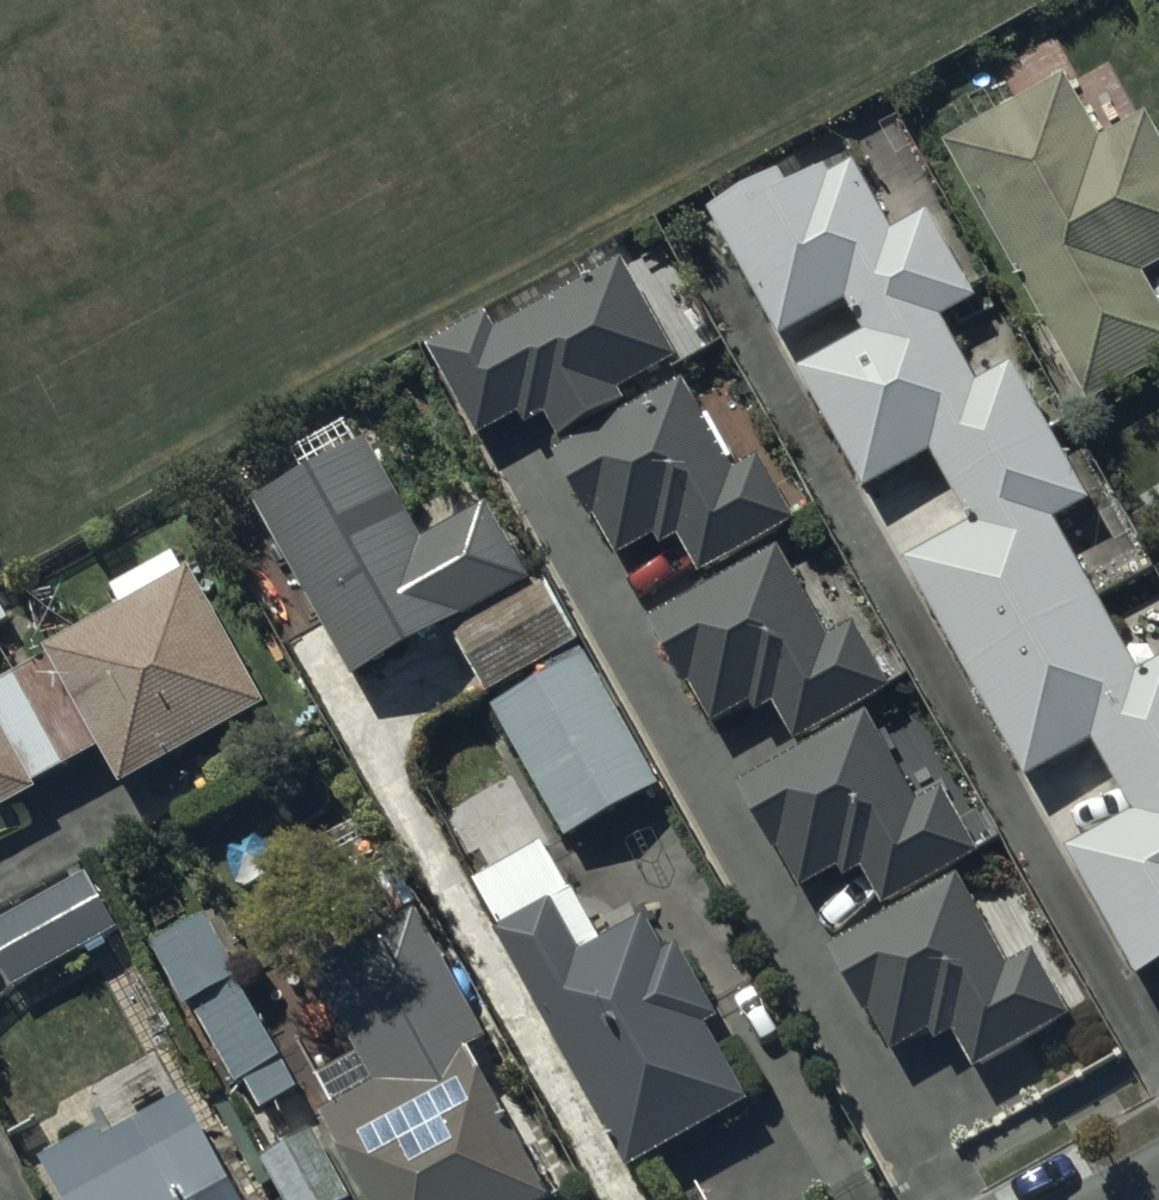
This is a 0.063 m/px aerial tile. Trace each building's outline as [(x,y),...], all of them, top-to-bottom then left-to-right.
[(1101,139),(1065,74),(1000,111),(991,96),(963,111),(971,124),(946,138),(1092,398),(1158,361),(1158,298),(1145,274),(1158,267),(1158,128),(1150,111),(1101,139)] [(1132,811),(1067,846),(1138,977),(1158,966),(1158,661),(1141,671),(1057,517),(1090,500),(1015,361),(979,380),(946,318),(978,300),(930,212),(892,232),(854,161),(831,173),(828,166),(791,186),(782,170),(711,208),(781,336),(847,300),(864,331),(798,366),(864,489),(934,452),(972,522),(906,557),(1026,779),(1095,742),(1132,811)] [(431,346),(478,435),(479,436),(522,413),(528,426),(549,415),(560,435),(627,399),(621,387),(678,357),(628,262),(497,332),(488,315),(431,346)] [(697,572),(698,571),(799,518),(737,400),(705,417),(685,379),(555,451),(592,518),(595,516),(617,556),(655,534),(661,544),(677,535),(697,572)] [(257,501),(354,673),(526,576),(481,496),(419,531),(368,439),(257,501)] [(793,740),(794,740),(893,686),(859,623),(833,638),(781,544),(652,620),(688,683),(691,681),(716,723),(752,702),(758,711),(771,703),(793,740)] [(187,567),(18,662),(69,753),(105,732),(125,767),(258,692),(187,567)] [(548,578),(454,627),(487,691),(582,643),(548,578)] [(660,787),(658,783),(583,655),(493,707),(570,840),(660,787)] [(18,662),(0,672),(0,791),(69,753),(18,662)] [(884,904),(885,904),(983,852),(948,784),(921,800),(869,710),(739,785),(776,850),(780,848),(802,888),(840,866),(847,877),(863,868),(884,904)] [(17,985),(121,928),(87,870),(0,921),(0,957),(16,986),(17,985)] [(974,1067),(977,1065),(1072,1010),(1036,948),(1011,964),(957,871),(831,945),(893,1051),(930,1030),(936,1039),(952,1030),(974,1067)] [(640,921),(579,955),(551,903),(509,926),(635,1157),(743,1098),(700,1018),(709,1005),(679,949),(660,959),(640,921)] [(384,1074),(327,1106),(378,1199),(526,1199),(546,1189),(465,1039),(479,1031),(412,909),(321,959),(384,1074)] [(244,1079),(260,1106),(297,1084),(284,1061),(288,1059),(241,979),(247,976),(210,913),(153,946),(187,1006),(193,1003),(239,1082),(244,1079)] [(44,1159),(66,1199),(243,1199),(184,1093),(101,1139),(96,1130),(44,1159)]
